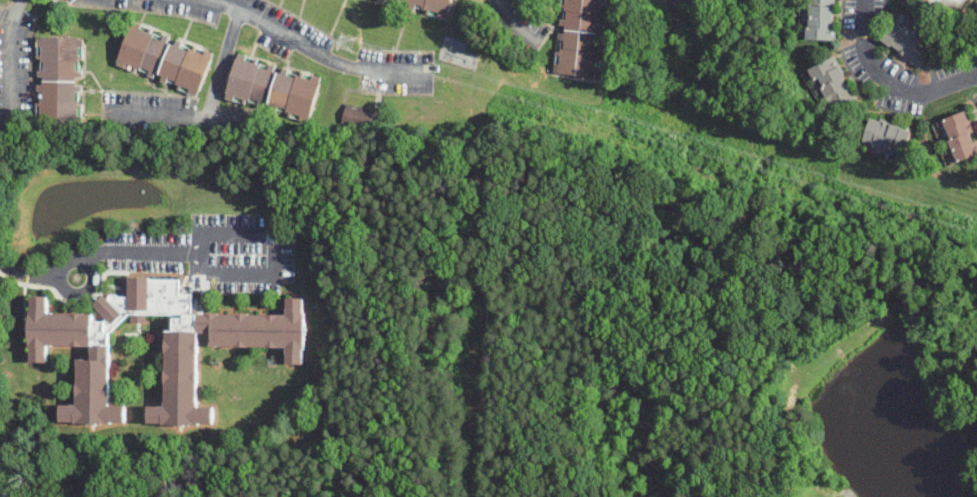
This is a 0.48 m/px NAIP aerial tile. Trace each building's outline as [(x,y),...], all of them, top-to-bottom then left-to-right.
[(394,7),(445,18),(449,0),(396,0),(394,7)] [(601,0),(561,0),(553,75),(592,79),(601,0)] [(805,40),(834,40),(834,0),(805,0),(805,40)] [(879,40),(918,69),(935,45),(896,17),(879,40)] [(113,64),(195,96),(212,54),(129,22),(113,64)] [(80,38),(37,38),(36,133),(79,133),(80,38)] [(824,113),(854,101),(836,56),(806,68),(824,113)] [(311,119),(321,76),(232,57),(223,100),(311,119)] [(340,119),(367,126),(371,110),(344,103),(340,119)] [(976,155),(976,139),(972,141),(970,134),(976,131),(972,118),(967,120),(964,111),(939,120),(956,163),(976,155)] [(860,149),(903,160),(911,130),(867,119),(860,149)] [(196,332),(207,332),(206,350),(302,353),(303,298),(284,297),(284,314),(193,312),(182,278),(121,277),(120,291),(92,301),(94,308),(23,306),(22,363),(83,343),(88,356),(69,362),(68,422),(123,423),(123,404),(108,404),(109,329),(172,308),(171,331),(162,331),(161,406),(144,405),(143,423),(211,425),(211,406),(195,406),(196,332)]
